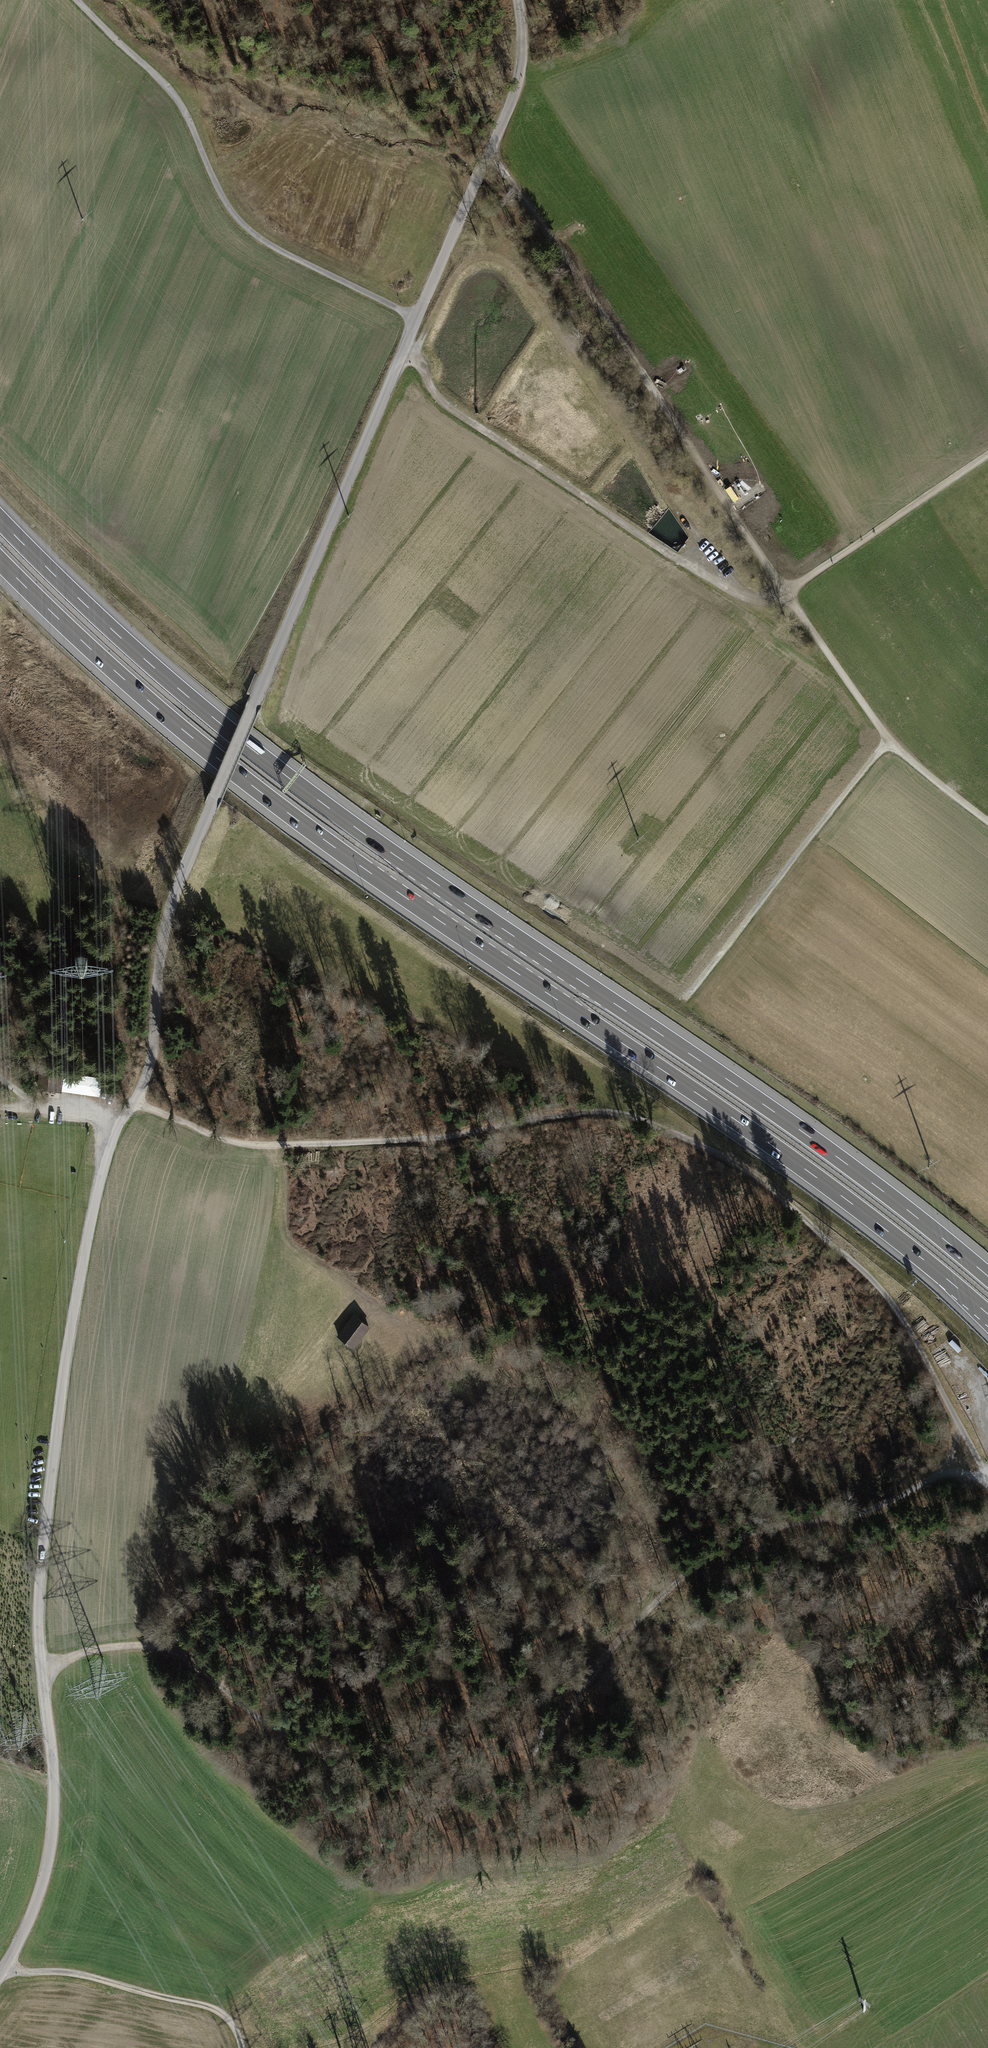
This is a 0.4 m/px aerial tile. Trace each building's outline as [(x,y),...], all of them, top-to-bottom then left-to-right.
[(368,1325),(354,1315),(338,1336),(352,1347),(368,1325)]
